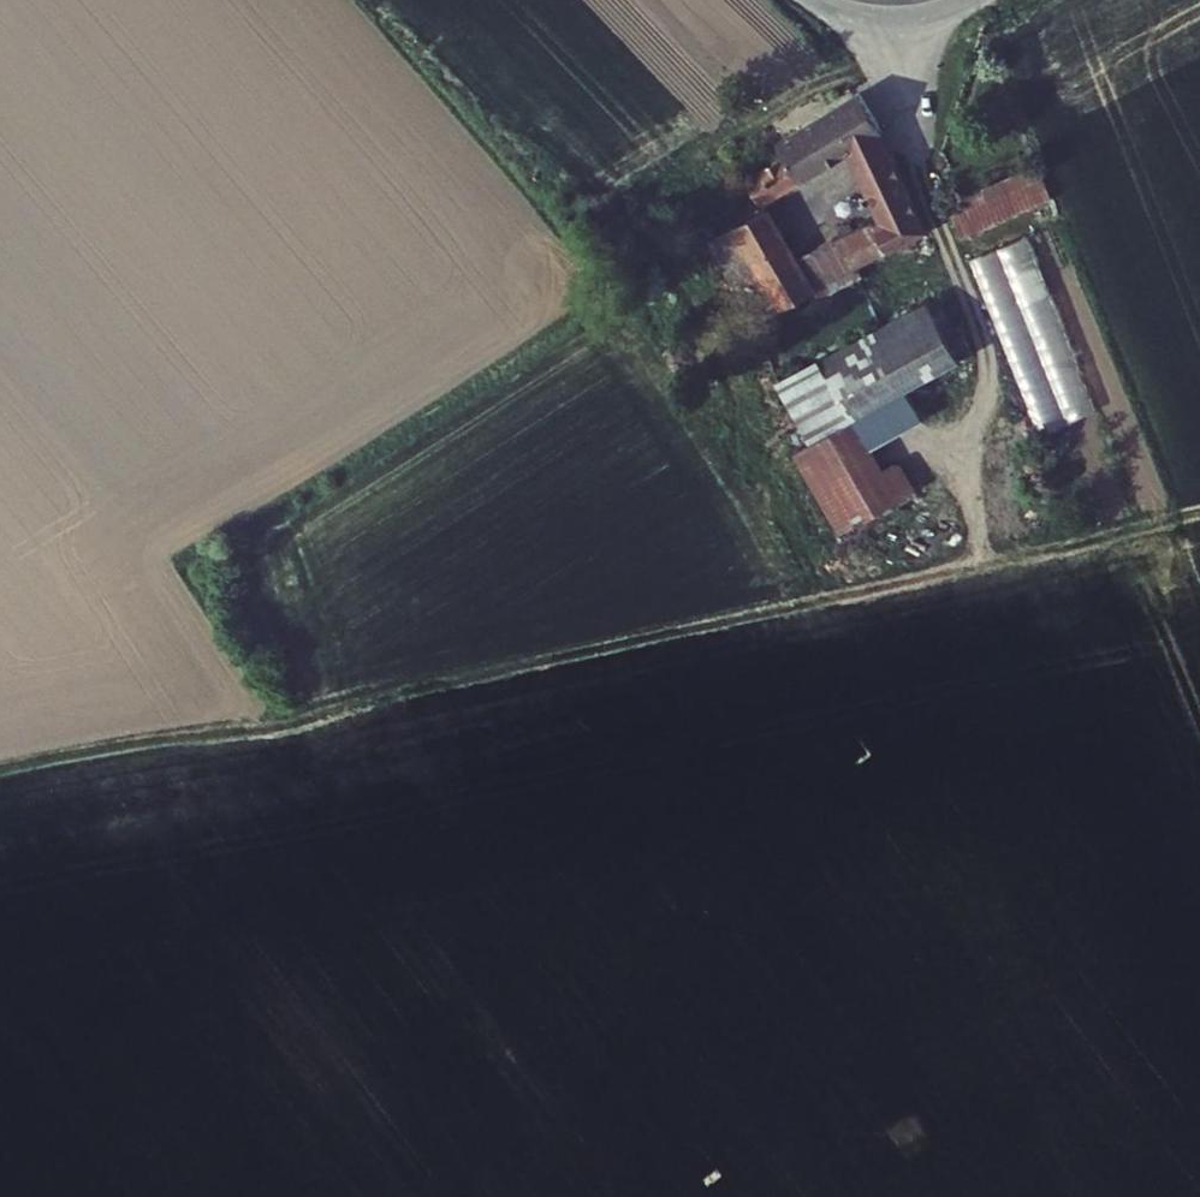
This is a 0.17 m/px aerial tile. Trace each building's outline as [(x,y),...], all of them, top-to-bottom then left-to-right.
[(754,164),(746,168),(760,189),(841,137),(873,116),(850,85),(763,141),(767,148),(750,159),(754,164)] [(880,126),(873,116),(841,137),(852,158),(886,141),(880,126)] [(791,241),(762,192),(733,210),(777,288),(785,283),(917,216),(886,141),(852,158),(880,207),(870,212),(866,203),(791,241)] [(1051,190),(1036,156),(949,190),(963,224),(1051,190)] [(973,255),(1036,433),(1094,413),(1031,235),(973,255)] [(790,431),(829,515),(907,479),(892,448),(872,456),(857,424),(877,414),(966,372),(925,290),(779,360),(809,423),(790,431)]
